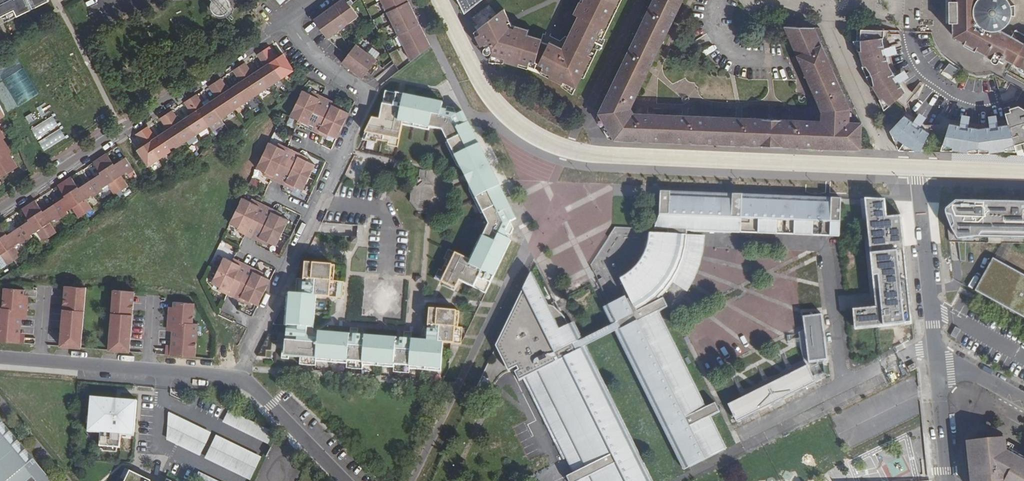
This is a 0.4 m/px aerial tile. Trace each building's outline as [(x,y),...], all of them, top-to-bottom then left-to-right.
[(2,16),(14,10),(16,14),(29,7),(25,0),(0,0),(0,13),(2,16)] [(327,38),(358,16),(350,5),(353,3),(351,0),(350,0),(347,2),(346,0),(340,0),(313,19),(327,38)] [(411,61),(430,46),(426,38),(421,40),(418,35),(424,33),(415,16),(410,18),(407,13),(412,10),(407,0),(381,0),(411,61)] [(465,14),(483,0),(458,0),(465,14)] [(549,42),(542,58),(547,60),(541,71),(540,74),(545,76),(562,84),(561,86),(573,95),(581,77),(584,78),(622,0),(584,0),(584,1),(582,0),(581,0),(574,14),(578,17),(563,49),(549,42)] [(599,114),(610,119),(629,108),(630,108),(683,0),(653,0),(646,15),(649,17),(647,22),(644,20),(626,56),(629,58),(627,63),(624,61),(612,86),(615,87),(613,92),(610,91),(599,114)] [(959,25),(953,37),(995,60),(998,55),(1001,57),(1013,63),(1014,62),(1023,43),(1023,35),(1015,30),(1012,37),(1002,31),(1000,28),(1002,27),(1004,26),(1006,24),(1007,23),(1009,20),(1010,18),(1010,15),(1015,17),(1015,5),(1010,6),(1010,5),(1008,2),(1007,0),(959,0),(959,25)] [(489,5),(472,18),(480,28),(496,15),(489,5)] [(29,7),(16,14),(17,16),(30,10),(29,7)] [(480,28),(474,32),(481,47),(484,45),(486,48),(484,49),(484,50),(484,52),(485,54),(486,55),(489,55),(491,54),(491,53),(491,52),(492,52),(491,58),(497,60),(496,63),(505,67),(503,64),(504,62),(528,69),(532,55),(537,56),(542,40),(527,35),(529,31),(512,25),(504,9),(496,15),(480,28)] [(14,10),(2,16),(5,23),(17,16),(16,14),(14,10)] [(615,126),(614,139),(641,140),(641,137),(646,137),(646,141),(681,142),(681,139),(686,139),(686,142),(735,144),(735,141),(740,141),(740,144),(768,146),(774,146),(788,147),(789,143),(794,144),(793,147),(855,149),(856,122),(849,122),(850,108),(814,27),(784,26),(822,111),(821,121),(775,119),(633,113),(633,115),(615,126)] [(865,66),(873,85),(872,86),(880,100),(882,99),(889,106),(896,100),(904,107),(915,94),(908,89),(900,76),(893,65),(889,51),(885,52),(884,48),(888,47),(887,41),(887,37),(887,34),(888,30),(860,29),(860,40),(861,50),(859,51),(863,67),(865,66)] [(1014,62),(1023,68),(1023,43),(1014,62)] [(355,44),(341,63),(362,79),(376,61),(355,44)] [(263,51),(282,79),(294,71),(283,54),(277,58),(269,46),(263,51)] [(401,49),(392,54),(400,69),(409,64),(401,49)] [(259,70),(270,87),(282,79),(263,51),(257,54),(264,66),(259,70)] [(239,66),(257,95),(270,87),(259,70),(253,74),(245,62),(239,66)] [(951,76),(953,79),(958,70),(949,64),(943,72),(947,73),(951,76)] [(234,86),(245,103),(257,95),(239,66),(233,70),(240,82),(234,86)] [(215,82),(233,110),(245,103),(234,86),(228,90),(221,78),(215,82)] [(210,102),(221,119),(233,110),(215,82),(209,86),(216,98),(210,102)] [(311,95),(302,91),(296,103),(320,115),(327,99),(321,96),(312,92),(311,95)] [(372,118),(362,140),(375,143),(376,140),(388,142),(387,145),(397,147),(402,124),(428,130),(429,128),(442,131),(447,142),(445,142),(457,165),(466,173),(476,168),(479,175),(468,179),(470,191),(481,213),(483,213),(488,224),(483,236),(481,235),(469,260),(448,250),(444,259),(446,260),(441,271),(439,269),(434,278),(455,288),(459,281),(485,294),(511,241),(499,235),(501,231),(510,236),(514,229),(510,222),(516,218),(492,172),(490,174),(488,170),(491,169),(488,162),(485,164),(483,160),(486,159),(463,112),(457,115),(453,108),(446,107),(444,117),(440,116),(442,103),(385,92),(379,119),(372,118)] [(190,98),(209,127),(221,119),(210,102),(204,106),(196,94),(190,98)] [(186,118),(196,135),(209,127),(190,98),(184,102),(192,114),(186,118)] [(327,99),(320,115),(343,126),(349,113),(340,109),(341,106),(333,102),(327,99)] [(320,115),(296,103),(290,116),(298,121),(297,123),(312,130),(320,115)] [(1018,106),(1009,108),(1013,122),(1015,121),(1018,132),(1022,143),(1023,142),(1023,109),(1018,106)] [(1007,120),(1011,134),(1018,132),(1015,121),(1013,122),(1009,108),(1004,110),(1007,120)] [(166,114),(184,143),(196,135),(186,118),(180,122),(172,110),(166,114)] [(233,110),(221,119),(224,124),(236,116),(233,110)] [(907,113),(889,131),(891,135),(897,139),(895,142),(908,151),(910,148),(915,152),(920,152),(931,129),(907,113)] [(161,134),(172,150),(184,143),(166,114),(160,118),(168,130),(161,134)] [(599,114),(596,119),(608,139),(614,139),(599,114)] [(53,115),(31,128),(37,138),(59,125),(53,115)] [(312,130),(326,137),(328,135),(336,139),(343,126),(320,115),(312,130)] [(951,120),(943,116),(936,131),(946,136),(942,144),(952,148),(952,150),(968,152),(968,150),(989,151),(989,153),(1005,150),(1004,149),(1015,145),(1011,134),(1007,120),(979,124),(951,120)] [(142,130),(160,158),(172,150),(161,134),(155,138),(148,126),(142,130)] [(61,128),(39,142),(45,151),(67,137),(61,128)] [(17,167),(10,155),(12,153),(4,141),(7,139),(0,129),(0,179),(17,167)] [(142,130),(136,134),(143,146),(137,150),(148,167),(160,158),(142,130)] [(1018,132),(1011,134),(1015,145),(1022,143),(1018,132)] [(269,142),(263,155),(286,167),(293,151),(279,144),(277,147),(269,142)] [(286,167),(309,178),(315,165),(307,161),(308,158),(293,151),(286,167)] [(106,153),(100,158),(121,191),(128,186),(121,176),(126,172),(127,175),(134,170),(125,157),(115,164),(113,161),(112,162),(106,153)] [(263,155),(256,168),(265,172),(264,175),(278,182),(286,167),(263,155)] [(114,195),(121,191),(100,158),(93,162),(98,171),(97,171),(99,175),(89,181),(98,194),(104,190),(103,188),(107,185),(114,195)] [(278,182),(293,189),(294,187),(303,191),(309,178),(286,167),(278,182)] [(476,168),(466,173),(468,179),(479,175),(476,168)] [(71,177),(64,181),(86,214),(92,210),(85,199),(90,196),(92,198),(98,194),(89,181),(80,187),(78,184),(76,185),(71,177)] [(79,218),(86,214),(64,181),(57,186),(63,194),(61,195),(63,198),(54,204),(62,217),(69,213),(67,211),(72,208),(79,218)] [(841,199),(660,192),(660,198),(823,204),(831,205),(841,205),(841,199)] [(252,199),(250,202),(242,198),(236,211),(259,222),(266,206),(252,199)] [(823,204),(660,198),(659,215),(654,229),(668,230),(677,230),(677,235),(668,235),(649,234),(647,248),(640,261),(644,264),(636,275),(622,284),(629,299),(627,300),(625,297),(609,305),(617,322),(621,320),(627,332),(625,338),(645,378),(651,380),(652,384),(649,386),(689,468),(727,449),(711,417),(720,412),(719,410),(716,411),(714,407),(717,405),(715,403),(706,408),(662,319),(661,319),(657,322),(653,315),(658,313),(668,307),(663,298),(659,300),(656,298),(671,281),(673,282),(682,265),(686,250),(688,235),(686,235),(686,231),(732,232),(732,225),(740,225),(740,232),(821,236),(822,212),(823,204)] [(35,200),(28,205),(50,237),(57,233),(50,223),(54,219),(56,222),(62,217),(54,204),(44,211),(42,208),(40,208),(35,200)] [(881,215),(887,214),(886,201),(861,200),(871,304),(876,304),(866,208),(881,207),(881,215)] [(946,209),(946,212),(945,214),(952,231),(958,240),(979,238),(1023,239),(1023,203),(1008,203),(972,202),(955,202),(946,209)] [(831,205),(823,204),(822,212),(831,213),(831,205)] [(43,242),(50,237),(28,205),(21,209),(27,218),(25,218),(27,221),(18,228),(26,241),(33,237),(31,234),(36,231),(43,242)] [(841,205),(831,205),(831,213),(830,236),(839,236),(841,205)] [(282,233),(288,220),(280,216),(281,213),(266,206),(259,222),(282,233)] [(912,320),(901,213),(887,214),(881,215),(881,207),(866,208),(876,304),(871,304),(853,307),(855,326),(912,320)] [(236,211),(230,224),(238,228),(237,231),(251,238),(259,222),(236,211)] [(831,213),(822,212),(821,236),(830,236),(831,213)] [(266,245),(267,242),(276,246),(282,233),(259,222),(251,238),(266,245)] [(14,261),(21,256),(14,246),(19,243),(20,245),(26,241),(18,228),(8,234),(6,231),(5,232),(0,224),(0,239),(14,261)] [(704,237),(688,235),(686,250),(682,265),(673,282),(687,291),(699,265),(704,237)] [(14,261),(0,239),(0,255),(1,255),(8,265),(14,261)] [(232,262),(224,257),(217,270),(241,281),(248,266),(234,259),(232,262)] [(975,291),(1023,318),(1023,275),(993,258),(975,291)] [(286,296),(284,325),(286,325),(286,333),(306,335),(307,327),(313,328),(316,295),(335,298),(337,281),(330,281),(331,265),(305,263),(303,294),(288,293),(286,296)] [(248,266),(241,281),(264,293),(270,280),(261,276),(263,273),(248,266)] [(814,269),(795,272),(801,312),(820,310),(814,269)] [(217,270),(211,283),(220,287),(218,290),(233,297),(241,281),(217,270)] [(737,272),(735,282),(742,284),(745,274),(737,272)] [(233,297),(248,304),(249,302),(258,306),(264,293),(241,281),(233,297)] [(501,335),(517,367),(519,370),(514,372),(515,375),(518,374),(520,378),(517,379),(519,381),(523,379),(562,459),(565,458),(578,452),(586,468),(573,474),(566,477),(568,480),(581,480),(590,476),(593,480),(645,480),(580,350),(577,351),(574,344),(577,343),(564,318),(554,307),(549,306),(544,307),(534,312),(531,305),(537,302),(527,281),(501,335)] [(86,288),(65,286),(65,290),(71,291),(70,306),(63,305),(60,347),(81,349),(86,288)] [(19,344),(24,344),(25,337),(20,336),(22,316),(26,316),(28,299),(24,298),(24,290),(4,288),(2,308),(0,308),(0,342),(19,344)] [(113,290),(108,351),(129,353),(133,311),(126,310),(127,295),(134,296),(134,291),(113,290)] [(166,349),(165,356),(195,358),(198,324),(192,323),(194,303),(174,302),(173,311),(169,311),(167,327),(173,328),(171,349),(166,349)] [(459,312),(429,309),(428,326),(427,341),(411,340),(396,338),(364,336),(349,335),(318,332),(317,339),(317,344),(309,343),(300,350),(300,357),(299,365),(315,366),(315,361),(347,363),(346,368),(362,370),(362,365),(394,367),(393,372),(409,374),(409,369),(441,371),(443,343),(461,344),(462,328),(457,327),(459,312)] [(811,318),(813,363),(833,362),(830,317),(811,318)] [(621,320),(617,322),(625,338),(627,332),(621,320)] [(306,335),(286,333),(285,336),(305,338),(309,343),(317,344),(317,339),(309,338),(306,335)] [(501,335),(496,346),(508,372),(517,367),(501,335)] [(284,351),(282,351),(281,358),(288,359),(289,356),(300,357),(300,350),(309,343),(305,338),(285,336),(284,351)] [(803,338),(766,357),(775,374),(812,355),(803,338)] [(759,360),(722,380),(732,397),(768,378),(759,360)] [(914,364),(908,367),(910,372),(917,368),(914,364)] [(734,404),(742,422),(823,387),(815,369),(734,404)] [(137,400),(93,397),(91,429),(101,430),(100,434),(103,434),(102,447),(120,449),(122,432),(135,433),(137,400)] [(224,422),(271,442),(276,430),(229,411),(224,422)] [(202,455),(213,431),(175,413),(164,438),(202,455)] [(0,420),(0,480),(52,480),(0,420)] [(254,478),(264,455),(218,435),(207,458),(254,478)] [(971,480),(992,480),(991,478),(992,478),(993,479),(994,480),(997,480),(998,480),(999,479),(1000,478),(1000,477),(1000,476),(1000,475),(996,475),(995,468),(998,463),(1004,467),(1011,455),(1004,451),(1006,448),(999,444),(995,445),(994,439),(987,440),(987,442),(979,442),(979,440),(974,440),(975,443),(970,443),(971,457),(968,457),(971,480)] [(578,452),(565,458),(573,474),(586,468),(578,452)] [(1011,455),(1004,467),(998,463),(995,468),(996,475),(1000,475),(1000,476),(1000,477),(1000,478),(999,479),(1002,480),(1005,480),(1017,458),(1011,455)] [(1017,458),(1005,480),(1023,480),(1023,462),(1017,458)] [(130,471),(125,480),(150,480),(130,471)] [(198,478),(203,480),(221,480),(202,471),(198,478)]
